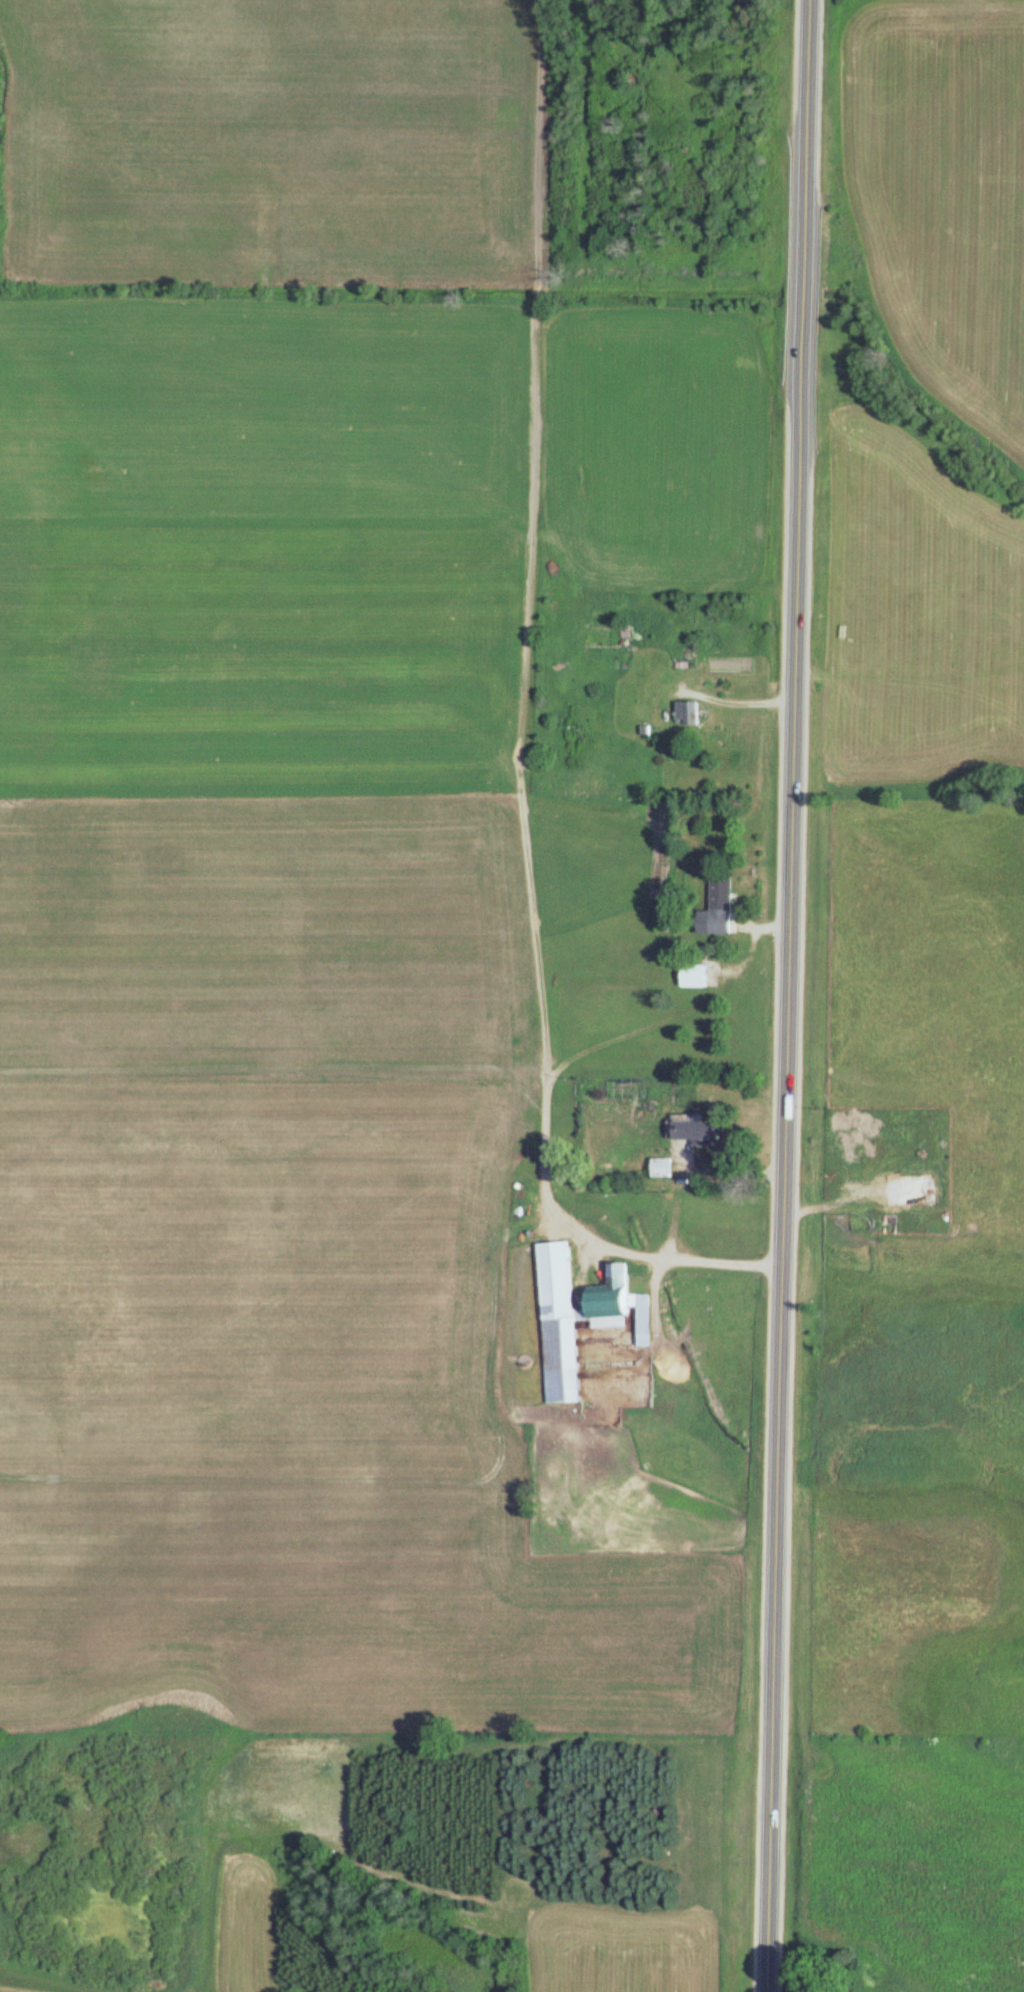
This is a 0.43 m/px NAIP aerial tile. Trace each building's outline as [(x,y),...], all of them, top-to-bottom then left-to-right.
[(633,637),(633,626),(622,626),(622,637),(633,637)] [(705,725),(705,702),(679,702),(679,725),(705,725)] [(733,934),(735,878),(713,877),(711,934),(733,934)] [(710,988),(710,965),(684,965),(684,988),(710,988)] [(698,1144),(719,1144),(719,1123),(698,1123),(698,1144)] [(653,1179),(673,1179),(673,1158),(653,1158),(653,1179)] [(546,1404),(583,1403),(581,1321),(594,1320),(594,1328),(629,1327),(629,1318),(637,1318),(638,1347),(651,1346),(649,1294),(633,1295),(632,1265),(612,1266),(613,1288),(593,1289),(594,1310),(574,1311),(571,1242),(541,1243),(546,1404)]
